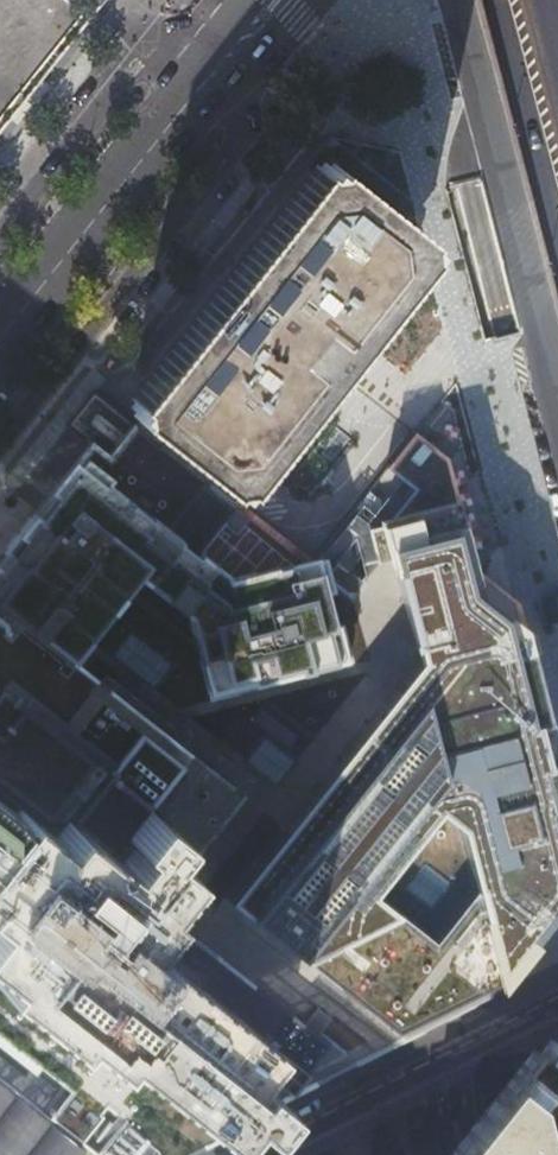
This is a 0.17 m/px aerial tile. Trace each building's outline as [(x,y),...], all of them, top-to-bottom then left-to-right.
[(61,43),(70,31),(97,0),(0,0),(0,124),(61,43)] [(208,479),(224,459),(244,473),(330,364),(417,255),(397,239),(396,238),(409,222),(338,166),(325,182),(308,168),(135,387),(152,400),(144,411),(135,422),(171,450),(200,473),(208,479)] [(409,439),(301,553),(111,417),(0,558),(0,725),(92,785),(139,724),(216,781),(149,873),(270,973),(388,1040),(484,1001),(557,917),(557,783),(514,602),(457,565),(446,462),(409,439)] [(144,786),(160,764),(139,749),(116,779),(127,786),(107,810),(62,775),(41,802),(0,770),(0,1154),(175,1154),(151,1136),(182,1097),(216,1124),(233,1102),(251,1116),(273,1089),(245,1067),(239,1074),(232,1069),(284,1002),(117,873),(172,806),(144,786)] [(544,1052),(541,1049),(526,1053),(530,1068),(516,1085),(485,1092),(490,1117),(457,1154),(557,1154),(557,1035),(544,1052)]
